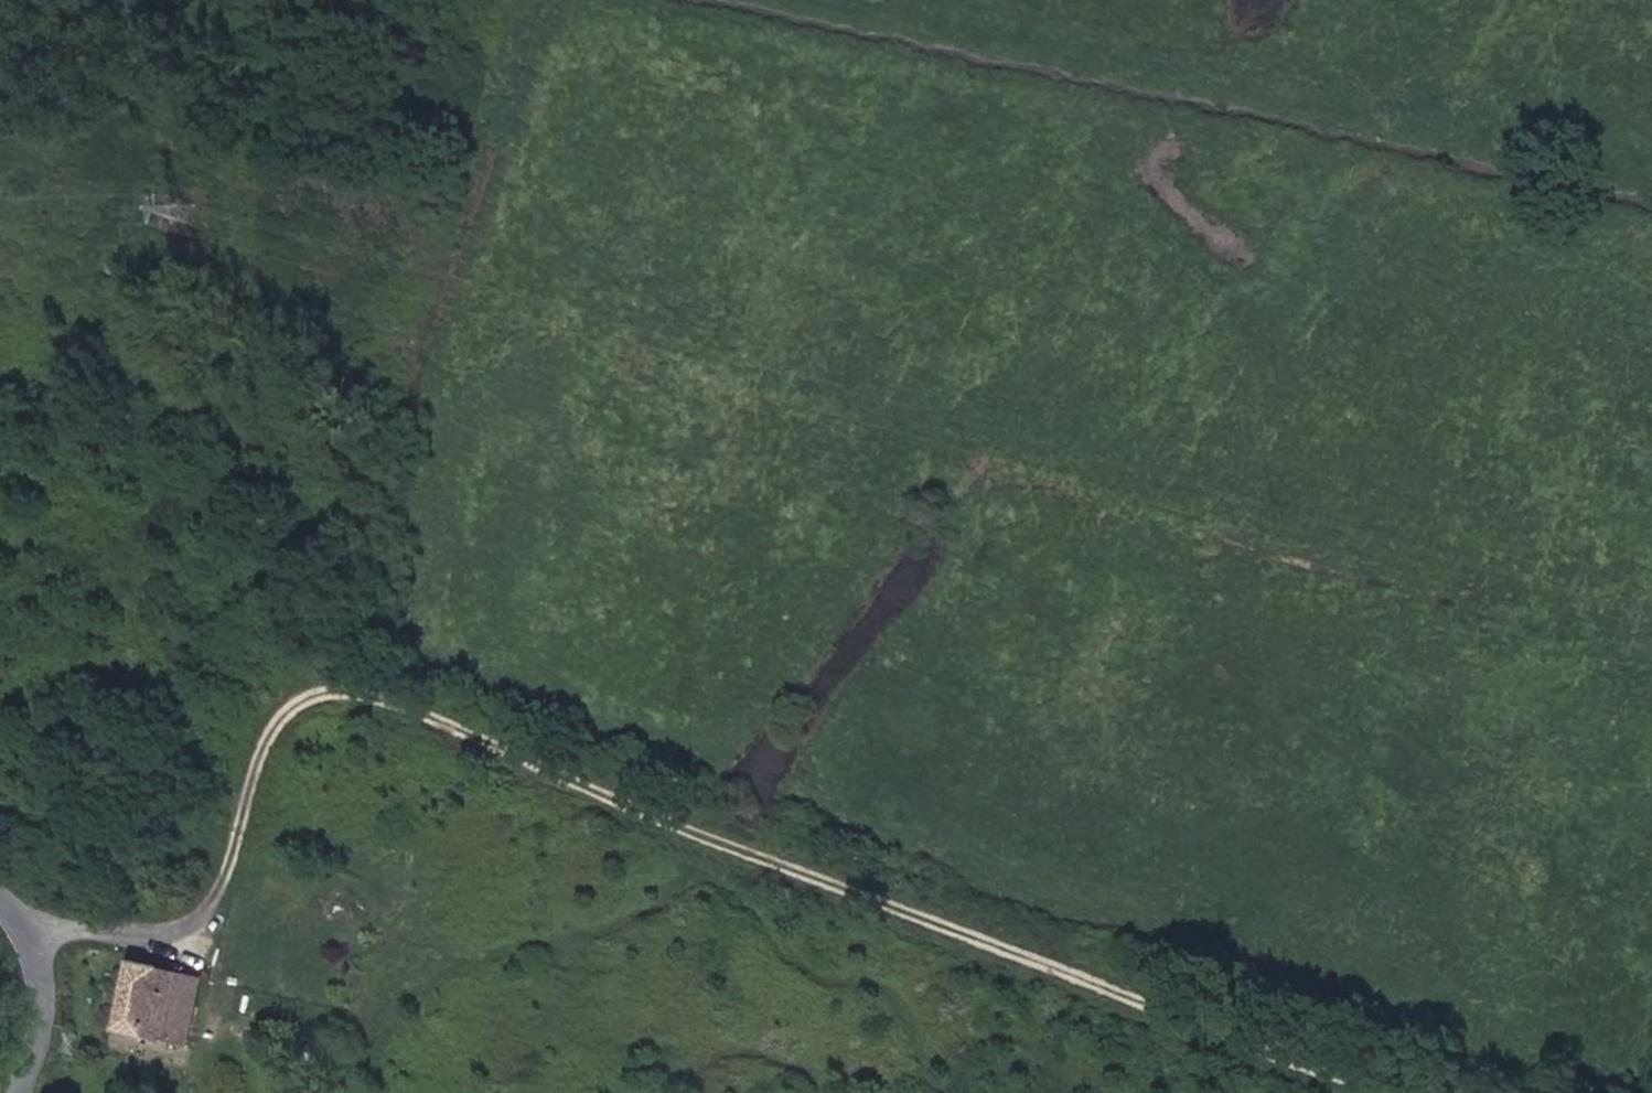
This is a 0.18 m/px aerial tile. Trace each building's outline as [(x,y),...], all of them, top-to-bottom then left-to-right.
[(125,1024),(200,1043),(215,981),(142,959),(125,1024)]
